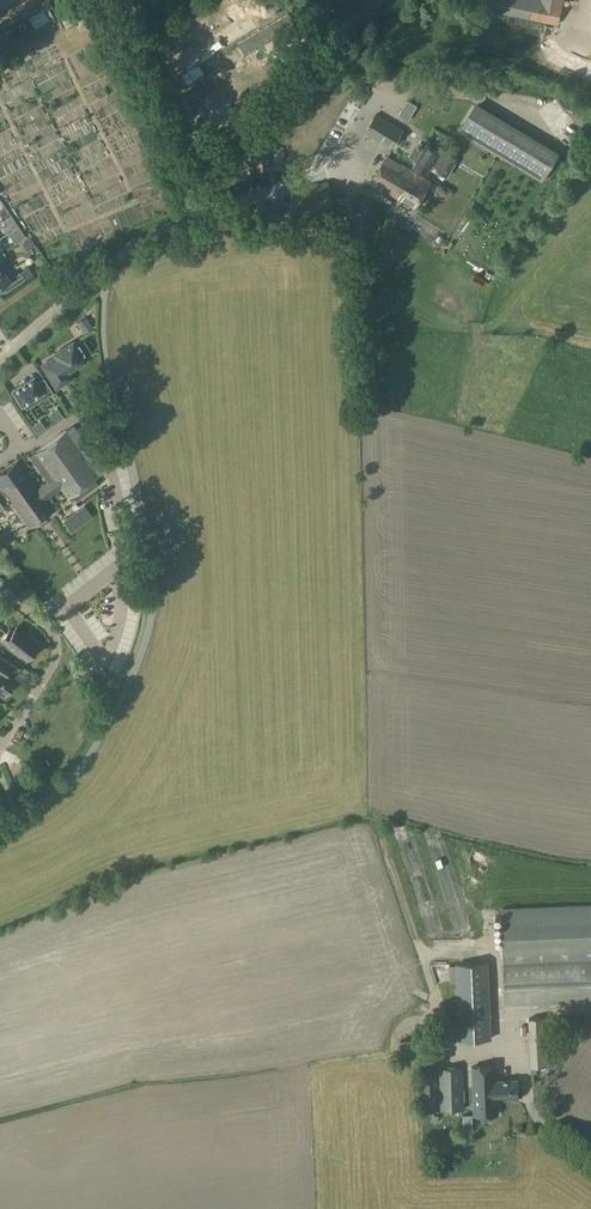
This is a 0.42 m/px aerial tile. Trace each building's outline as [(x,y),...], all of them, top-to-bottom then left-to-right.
[(486,9),(557,24),(563,0),(488,0),(486,9)] [(166,19),(155,25),(165,42),(188,28),(193,36),(207,28),(196,9),(189,14),(184,4),(164,16),(166,19)] [(234,10),(215,21),(222,34),(256,14),(251,5),(236,13),(234,10)] [(213,68),(204,73),(212,87),(222,82),(224,82),(229,92),(227,93),(232,102),(269,81),(261,66),(240,79),(238,74),(239,73),(230,57),(212,66),(213,68)] [(542,180),(556,155),(474,106),(460,131),(542,180)] [(403,130),(374,113),(363,132),(392,148),(403,130)] [(398,125),(413,134),(420,122),(405,114),(398,125)] [(261,171),(261,172),(271,170),(271,169),(272,168),(266,142),(264,140),(255,142),(253,145),(259,170),(261,171)] [(416,146),(410,156),(417,160),(413,166),(425,174),(431,164),(437,168),(436,169),(448,176),(456,162),(445,155),(444,156),(438,152),(426,144),(423,150),(416,146)] [(430,181),(387,155),(370,181),(414,207),(430,181)] [(209,164),(212,183),(223,181),(219,162),(209,164)] [(7,224),(14,219),(11,215),(4,220),(7,224)] [(6,291),(24,278),(20,272),(14,276),(6,264),(5,265),(0,269),(0,286),(2,284),(6,291)] [(75,320),(81,330),(89,326),(82,315),(75,320)] [(56,356),(42,364),(56,387),(64,382),(60,375),(84,360),(81,356),(84,354),(78,344),(75,345),(72,341),(54,353),(56,356)] [(44,377),(43,378),(37,382),(33,376),(12,389),(21,405),(37,395),(41,401),(53,394),(54,394),(44,377)] [(57,407),(50,413),(56,422),(64,416),(57,407)] [(40,420),(33,425),(39,434),(46,428),(40,420)] [(0,490),(0,510),(12,501),(30,526),(53,509),(45,499),(60,487),(67,497),(71,494),(76,499),(98,482),(94,477),(97,475),(94,470),(99,466),(75,431),(69,435),(65,430),(35,452),(53,476),(37,487),(15,454),(0,463),(0,484),(2,488),(0,490)] [(83,506),(64,520),(71,530),(90,516),(83,506)] [(20,654),(26,658),(32,651),(35,653),(40,647),(37,644),(39,642),(31,636),(29,638),(25,635),(26,633),(17,626),(11,633),(8,631),(2,639),(8,644),(7,645),(19,655),(20,654)] [(4,693),(5,691),(7,692),(10,686),(9,685),(14,678),(0,669),(5,662),(0,659),(0,691),(4,693)] [(503,963),(590,959),(590,904),(501,908),(503,963)] [(444,959),(429,959),(430,976),(445,976),(444,959)] [(590,959),(503,963),(505,1004),(590,1000),(590,991),(590,959)] [(456,981),(458,1040),(492,1039),(488,961),(456,963),(456,964),(448,964),(449,981),(456,981)] [(530,1066),(550,1065),(548,1017),(528,1018),(530,1066)] [(498,1113),(497,1100),(497,1094),(497,1085),(496,1065),(472,1066),(474,1114),(498,1113)] [(421,1110),(440,1109),(465,1108),(463,1066),(419,1068),(421,1110)] [(502,1085),(497,1085),(497,1094),(505,1093),(505,1097),(518,1097),(517,1079),(501,1080),(502,1085)] [(472,1129),(472,1114),(463,1115),(463,1129),(472,1129)]
